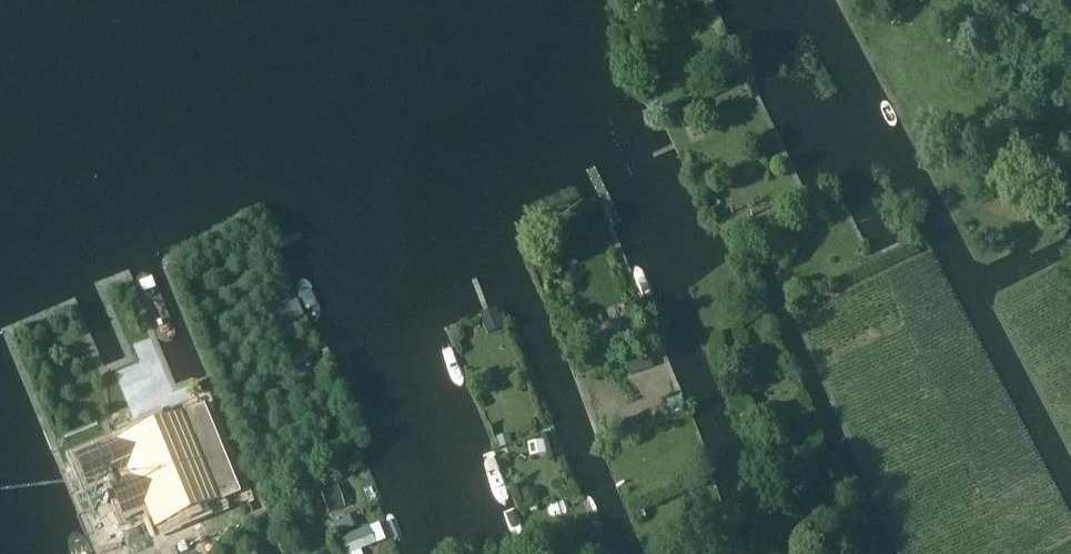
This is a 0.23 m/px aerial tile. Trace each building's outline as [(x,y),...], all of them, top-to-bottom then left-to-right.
[(768,233),(775,230),(772,222),(764,225),(768,233)] [(295,280),(311,314),(326,306),(311,273),(295,280)] [(283,302),(268,310),(279,332),(294,325),(283,302)] [(627,316),(610,321),(617,346),(634,341),(627,316)] [(642,356),(628,360),(632,374),(646,371),(642,356)] [(489,367),(476,372),(480,384),(493,380),(489,367)] [(245,499),(208,409),(126,442),(125,441),(80,461),(92,491),(112,483),(126,518),(129,520),(152,511),(162,533),(245,499)] [(513,444),(510,433),(497,438),(500,448),(513,444)] [(544,440),(528,443),(530,456),(547,454),(544,440)] [(833,469),(828,472),(831,480),(837,478),(833,469)] [(335,484),(323,488),(332,516),(345,512),(344,508),(350,506),(343,483),(336,485),(335,484)] [(533,486),(520,491),(524,504),(538,499),(533,486)] [(374,499),(382,496),(379,487),(370,491),(374,499)] [(336,534),(354,528),(350,517),(332,524),(336,534)] [(379,523),(338,539),(344,553),(362,553),(360,550),(386,540),(379,523)] [(850,540),(846,531),(834,536),(838,545),(850,540)]
